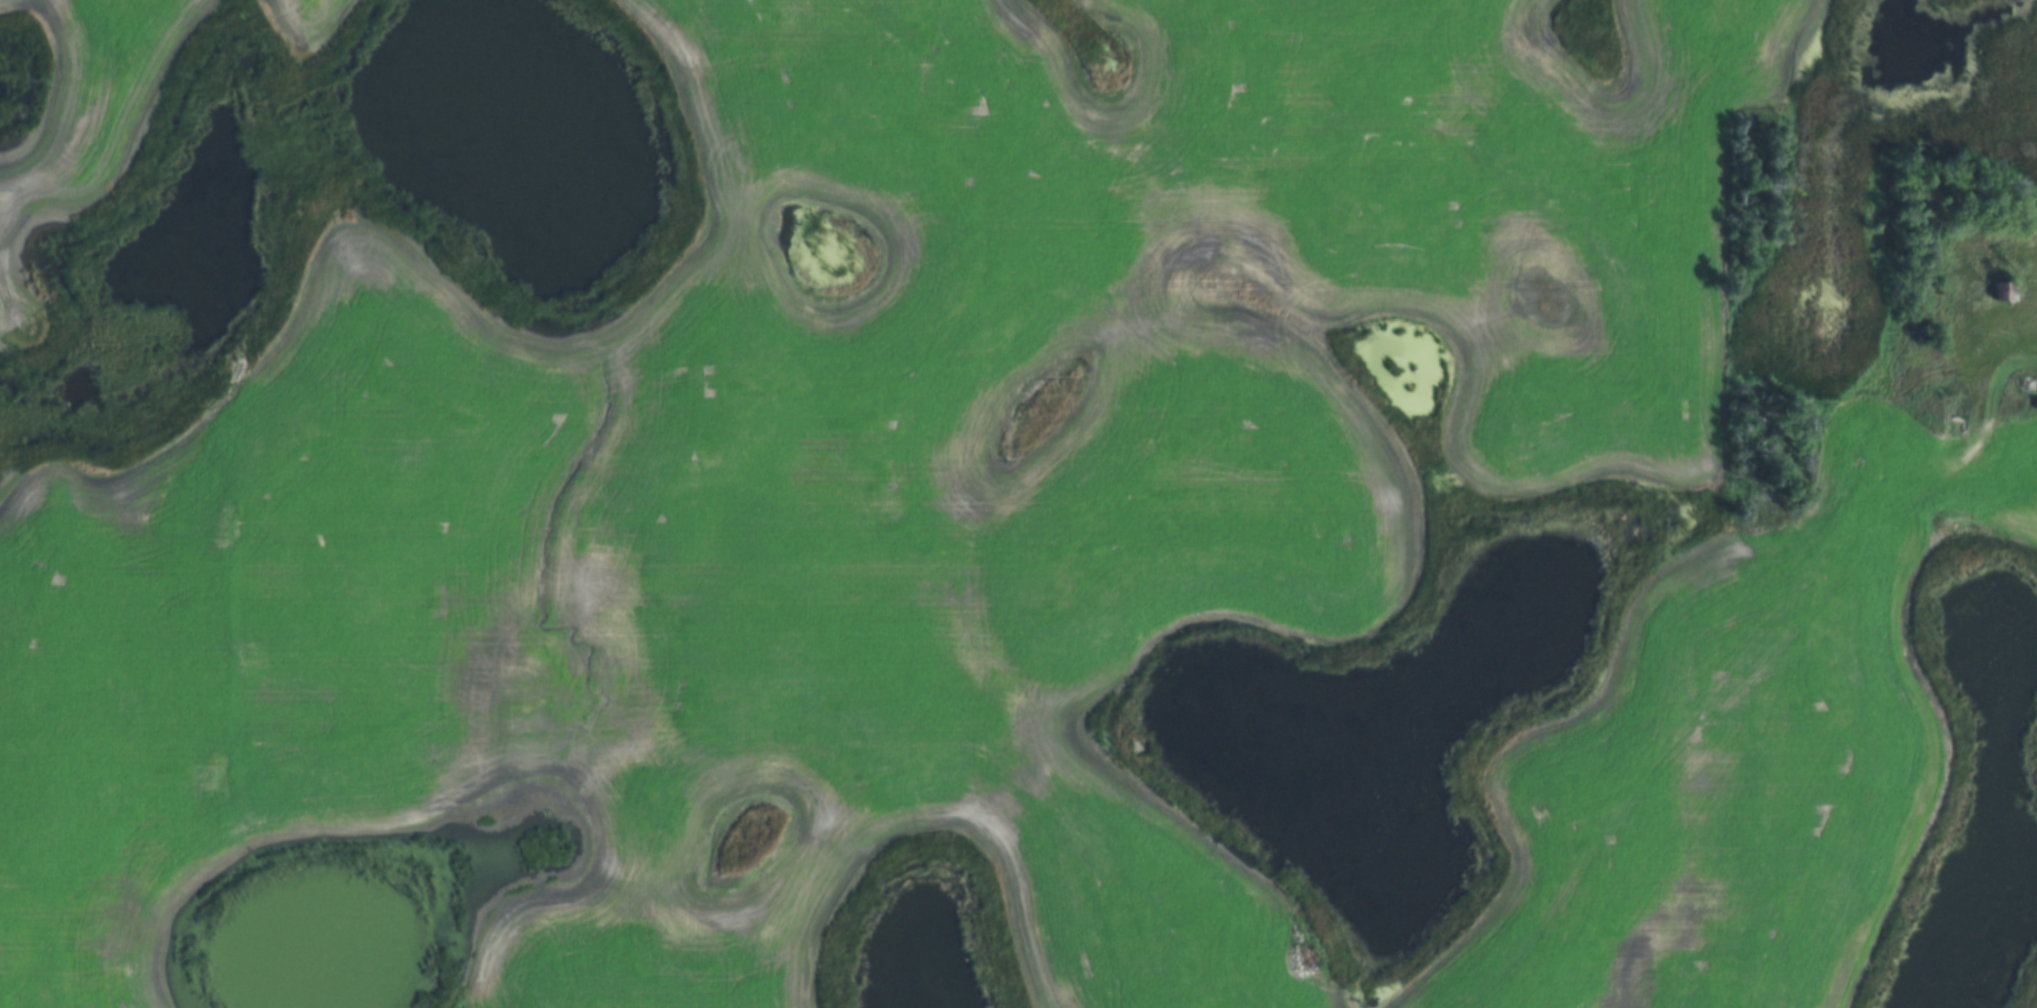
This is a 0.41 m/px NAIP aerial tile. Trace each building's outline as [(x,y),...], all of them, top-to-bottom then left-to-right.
[(1992,281),(1992,301),(2009,301),(2009,281),(1992,281)] [(2030,377),(2016,377),(2016,391),(2030,391),(2030,377)]
